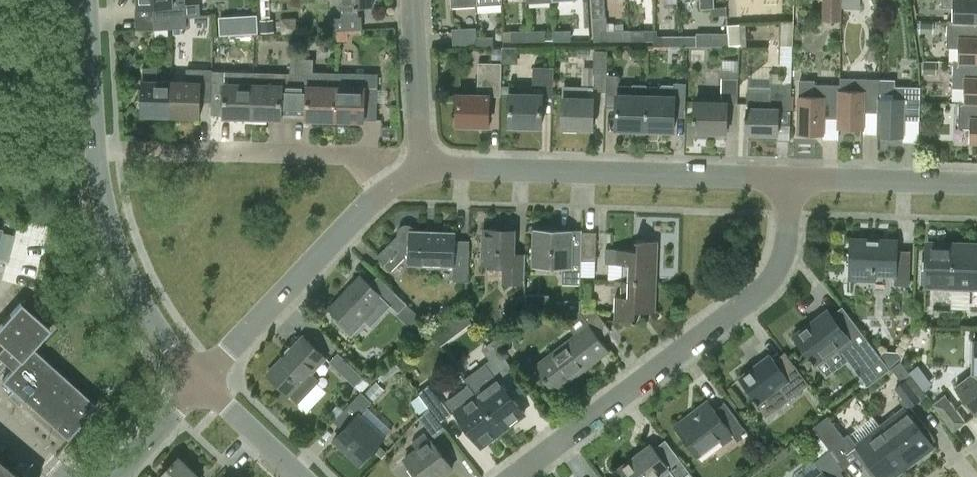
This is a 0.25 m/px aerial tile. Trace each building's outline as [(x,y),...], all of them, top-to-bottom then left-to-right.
[(153,6),(154,17),(186,15),(186,0),(137,0),(138,7),(153,6)] [(341,6),(342,17),(334,17),(334,30),(362,29),(361,16),(358,16),(357,5),(373,4),(373,0),(341,0),(341,6)] [(714,8),(714,0),(701,0),(701,8),(714,8)] [(827,13),(827,20),(842,21),(843,0),(828,0),(827,13)] [(953,5),(953,20),(976,21),(976,0),(942,0),(942,5),(953,5)] [(797,23),(803,23),(807,19),(808,13),(798,13),(797,23)] [(154,29),(187,27),(186,15),(154,17),(154,29)] [(243,17),(244,31),(258,30),(257,17),(243,17)] [(607,23),(607,17),(592,17),(593,40),(629,40),(629,30),(614,30),(614,22),(607,23)] [(261,31),(274,30),(273,18),(260,18),(261,31)] [(953,20),(953,21),(948,20),(947,47),(959,48),(959,60),(976,61),(976,21),(953,20)] [(781,31),(781,46),(792,47),(793,22),(783,22),(782,31),(781,31)] [(920,32),(933,33),(934,23),(920,22),(920,32)] [(348,33),(362,32),(362,29),(334,30),(335,41),(348,40),(348,33)] [(476,46),(476,36),(476,29),(452,30),(453,47),(459,46),(476,46)] [(511,30),(511,40),(528,40),(528,30),(511,30)] [(545,40),(545,30),(528,30),(528,40),(545,40)] [(570,30),(553,30),(553,40),(570,40),(570,30)] [(629,30),(629,40),(654,40),(654,30),(629,30)] [(663,40),(663,45),(680,45),(680,36),(657,36),(657,30),(654,30),(654,40),(663,40)] [(697,43),(728,42),(728,30),(696,31),(697,43)] [(697,45),(697,35),(680,36),(680,45),(697,45)] [(476,36),(476,46),(493,46),(493,36),(476,36)] [(500,58),(500,48),(491,48),(491,58),(500,58)] [(593,91),(606,91),(607,72),(607,65),(607,50),(594,50),(594,67),(593,86),(593,91)] [(253,82),(252,118),(282,119),(282,116),(294,117),(296,58),(291,58),(291,73),(254,72),(253,82)] [(296,58),(294,117),(306,117),(306,119),(335,120),(337,72),(314,71),(314,59),(296,58)] [(959,60),(953,60),(952,87),(963,88),(963,100),(976,100),(976,61),(959,60)] [(923,73),(936,73),(936,62),(923,61),(923,73)] [(489,125),(490,95),(501,96),(501,94),(501,85),(502,63),(479,62),(478,94),(458,93),(457,124),(489,125)] [(533,93),(511,92),(511,85),(501,85),(501,94),(511,94),(510,125),(542,126),(543,95),(553,95),(554,66),(533,66),(533,93)] [(171,116),(172,80),(157,80),(158,68),(143,67),(141,115),(171,116)] [(186,81),(172,80),(171,116),(200,117),(200,101),(211,101),(212,101),(213,70),(213,69),(212,69),(187,68),(186,81)] [(727,132),(728,103),(738,103),(739,69),(722,69),(722,99),(696,98),(696,101),(695,101),(695,131),(727,132)] [(253,82),(254,72),(213,70),(212,101),(211,114),(223,115),(223,117),(252,118),(253,82)] [(377,119),(378,73),(337,72),(335,120),(364,121),(364,119),(377,119)] [(610,72),(607,72),(606,91),(606,105),(617,106),(616,128),(645,129),(646,94),(647,94),(647,84),(633,83),(633,94),(617,93),(618,72),(610,72)] [(864,128),(864,112),(878,112),(879,95),(880,95),(880,79),(840,78),(840,85),(840,87),(839,117),(838,117),(838,118),(838,127),(864,128)] [(904,135),(905,119),(920,120),(921,87),(895,86),(895,80),(880,79),(880,95),(879,95),(878,112),(878,134),(904,135)] [(825,133),(825,117),(838,118),(838,117),(839,117),(840,87),(840,85),(815,84),(815,80),(799,80),(797,132),(825,133)] [(647,94),(646,94),(645,129),(674,130),(675,116),(685,117),(686,83),(674,82),(674,85),(661,85),(661,94),(647,94)] [(748,108),(747,132),(778,133),(779,109),(791,109),(791,83),(772,83),(771,88),(748,87),(748,108)] [(593,97),(593,91),(593,86),(564,85),(562,127),(593,128),(594,97),(593,97)] [(963,100),(960,100),(958,128),(970,128),(970,140),(976,140),(976,100),(963,100)] [(377,256),(392,270),(405,257),(409,257),(409,263),(456,265),(455,281),(468,281),(469,240),(456,240),(457,232),(416,231),(415,229),(414,227),(413,226),(411,225),(409,224),(408,224),(406,224),(404,224),(403,225),(401,226),(399,228),(399,229),(398,231),(398,233),(398,234),(377,256)] [(483,263),(502,264),(501,283),(525,284),(525,253),(514,252),(515,229),(484,229),(483,263)] [(536,265),(562,266),(562,283),(581,284),(583,232),(537,230),(536,265)] [(597,260),(598,232),(584,232),(582,260),(597,260)] [(607,262),(617,263),(623,263),(623,279),(657,280),(659,239),(636,238),(636,248),(608,247),(607,262)] [(852,238),(851,271),(850,280),(876,281),(876,272),(895,272),(894,285),(909,285),(911,250),(897,250),(898,240),(852,238)] [(927,284),(953,285),(952,307),(970,307),(971,286),(969,286),(970,242),(928,241),(927,284)] [(971,286),(976,286),(976,242),(970,242),(969,286),(971,286)] [(351,328),(381,296),(399,312),(407,304),(378,276),(370,284),(361,275),(330,308),(351,328)] [(657,280),(623,279),(622,295),(616,295),(615,320),(638,321),(638,311),(656,312),(657,280)] [(563,311),(580,311),(580,299),(563,299),(563,311)] [(22,302),(21,302),(0,325),(0,342),(5,346),(0,352),(0,356),(13,368),(2,380),(13,390),(8,396),(19,405),(24,399),(67,437),(96,405),(33,348),(36,346),(51,328),(27,307),(22,302)] [(848,359),(867,384),(889,368),(843,306),(833,313),(829,309),(795,334),(811,356),(810,357),(814,363),(817,361),(838,345),(848,359)] [(467,310),(450,323),(457,333),(475,320),(467,310)] [(597,312),(581,311),(580,312),(601,338),(611,331),(597,312)] [(555,390),(600,356),(594,349),(604,342),(601,338),(580,312),(566,323),(576,336),(536,365),(555,390)] [(429,329),(418,324),(415,333),(426,338),(429,329)] [(511,343),(505,335),(496,341),(503,349),(511,343)] [(268,373),(290,394),(298,402),(320,380),(312,372),(326,357),(304,336),(268,373)] [(957,385),(976,413),(976,340),(972,339),(970,375),(957,385)] [(476,394),(503,429),(525,413),(499,378),(513,367),(493,340),(482,348),(490,359),(464,378),(476,394)] [(754,398),(758,403),(759,402),(768,414),(809,383),(785,351),(774,358),(770,353),(739,376),(755,397),(754,398)] [(364,377),(338,352),(329,361),(355,385),(364,377)] [(926,386),(933,380),(917,363),(910,369),(926,386)] [(895,388),(902,398),(909,407),(911,406),(926,394),(911,375),(902,382),(895,388)] [(429,384),(418,392),(429,407),(441,422),(451,414),(429,384)] [(360,415),(367,407),(372,402),(361,392),(356,397),(334,421),(343,429),(334,439),(360,463),(384,438),(360,415)] [(967,421),(946,393),(933,403),(954,431),(967,421)] [(503,429),(476,394),(455,410),(481,445),(503,429)] [(699,456),(720,440),(724,445),(735,437),(738,441),(748,433),(724,403),(716,409),(709,400),(693,413),(697,418),(680,431),(699,456)] [(419,417),(434,436),(445,428),(441,422),(429,407),(419,417)] [(905,407),(880,425),(910,464),(934,445),(932,442),(936,439),(917,415),(913,418),(905,407)] [(880,425),(853,446),(839,429),(823,441),(830,450),(839,460),(851,451),(870,474),(875,470),(880,476),(892,476),(910,464),(880,425)] [(405,458),(419,476),(441,476),(453,468),(431,439),(426,431),(422,434),(412,442),(417,449),(405,458)] [(660,476),(661,476),(684,476),(690,473),(665,440),(655,447),(651,442),(618,467),(626,476),(659,476),(660,476)] [(841,471),(844,468),(838,461),(839,460),(830,450),(814,462),(822,472),(815,476),(846,476),(841,471)] [(178,457),(159,476),(199,476),(178,457)] [(0,465),(0,476),(15,476),(0,465)]
